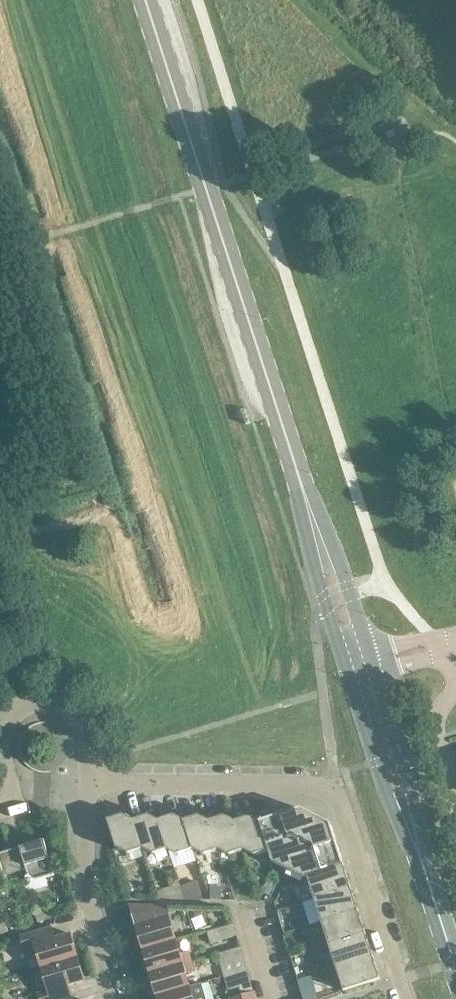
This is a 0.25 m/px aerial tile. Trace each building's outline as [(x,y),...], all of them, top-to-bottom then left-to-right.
[(260,822),(269,851),(268,851),(272,862),(288,870),(315,817),(300,809),(261,822),(261,821),(260,822)] [(107,821),(116,849),(117,850),(117,849),(128,854),(143,850),(133,821),(123,815),(107,821)] [(153,855),(168,850),(159,821),(149,816),(133,821),(143,850),(153,855)] [(178,855),(193,850),(184,821),(174,816),(159,821),(168,850),(178,855)] [(203,855),(218,850),(209,821),(199,816),(184,821),(193,850),(203,855)] [(235,822),(224,817),(209,821),(218,850),(229,855),(244,851),(235,822)] [(254,856),(268,851),(269,851),(260,822),(250,817),(235,822),(244,851),(254,856)] [(330,824),(315,817),(288,870),(304,878),(307,877),(344,865),(344,864),(343,865),(330,824)] [(8,847),(19,886),(54,876),(44,841),(21,848),(20,843),(8,847)] [(19,886),(8,847),(0,849),(0,906),(23,898),(19,886)] [(314,900),(347,889),(351,888),(343,866),(344,866),(344,865),(307,877),(307,878),(314,900)] [(314,900),(321,922),(358,911),(351,888),(347,889),(314,900)] [(129,906),(143,951),(176,941),(166,907),(129,906)] [(38,923),(49,920),(54,918),(51,909),(35,914),(38,923)] [(321,922),(329,945),(365,934),(358,911),(321,922)] [(0,925),(0,934),(9,932),(6,923),(0,925)] [(210,944),(237,936),(234,924),(207,932),(210,944)] [(51,928),(21,937),(24,949),(35,946),(41,969),(78,958),(71,934),(55,939),(51,928)] [(329,945),(336,968),(373,956),(365,934),(329,945)] [(143,951),(150,974),(191,962),(188,952),(180,954),(176,941),(143,951)] [(243,956),(240,947),(216,954),(219,963),(243,956)] [(344,992),(376,981),(379,980),(380,980),(373,956),(336,968),(344,992)] [(78,958),(41,969),(48,991),(37,994),(39,998),(66,998),(72,997),(69,986),(85,981),(78,958)] [(191,962),(150,974),(156,997),(190,987),(186,974),(194,971),(191,962)] [(213,996),(227,990),(221,978),(207,984),(213,996)] [(202,984),(190,987),(156,997),(157,998),(206,998),(202,984)] [(251,985),(239,988),(241,996),(254,992),(251,985)]
